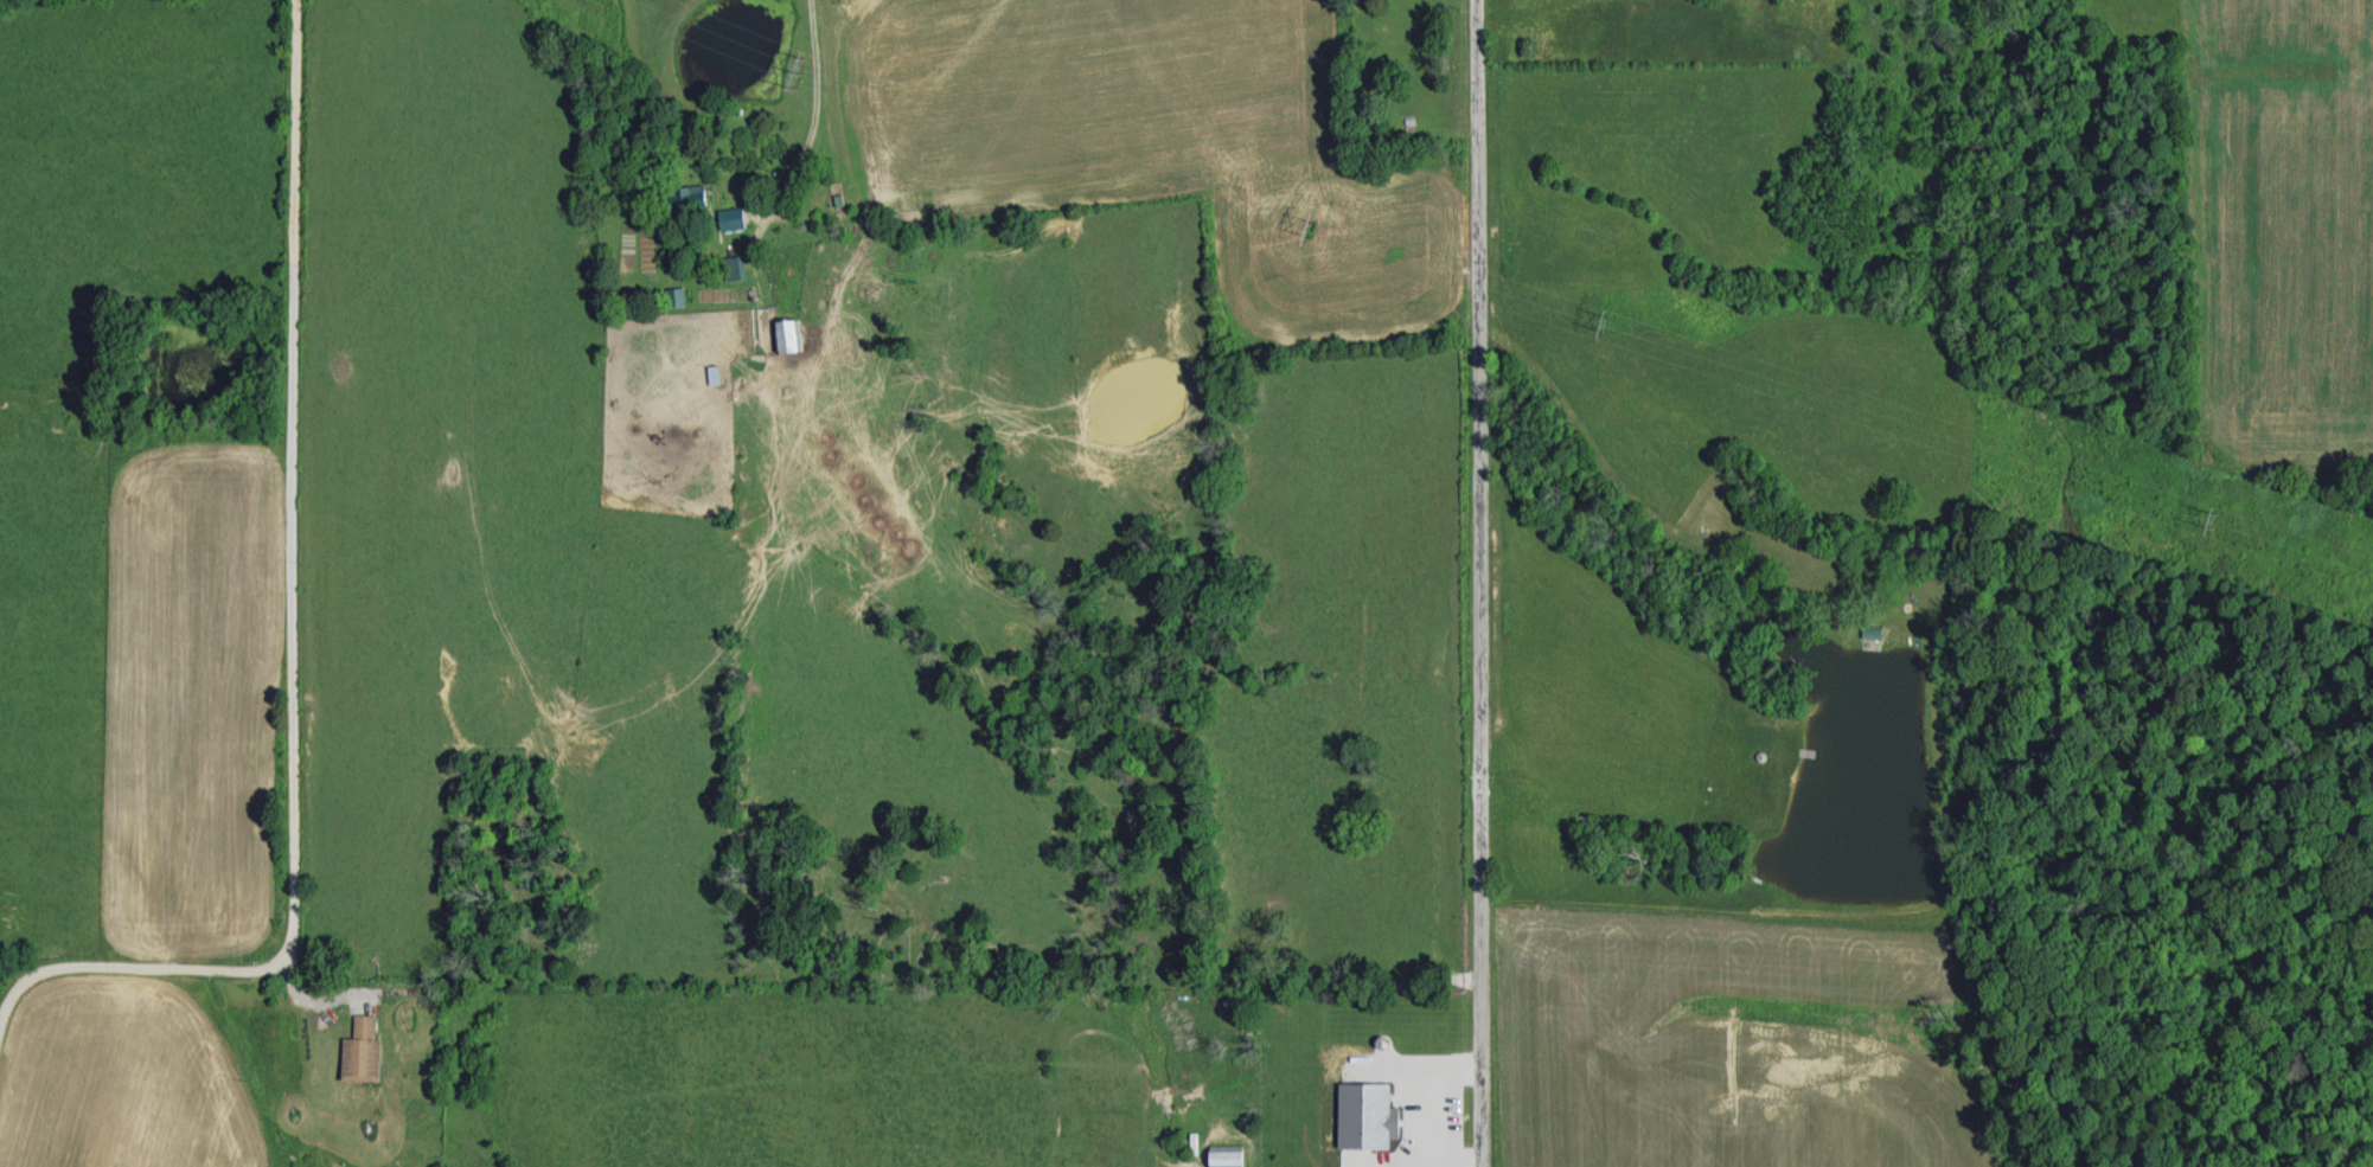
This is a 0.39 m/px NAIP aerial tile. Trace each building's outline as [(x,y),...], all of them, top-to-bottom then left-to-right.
[(746,227),(744,206),(720,208),(722,229),(746,227)] [(749,276),(745,253),(724,256),(728,280),(749,276)] [(687,305),(686,285),(669,286),(670,306),(687,305)] [(778,318),(780,350),(802,349),(801,317),(778,318)] [(377,1038),(377,1014),(355,1013),(355,1037),(344,1037),(343,1079),(381,1080),(382,1038),(377,1038)] [(1245,1144),(1211,1144),(1211,1166),(1245,1166),(1245,1144)]
